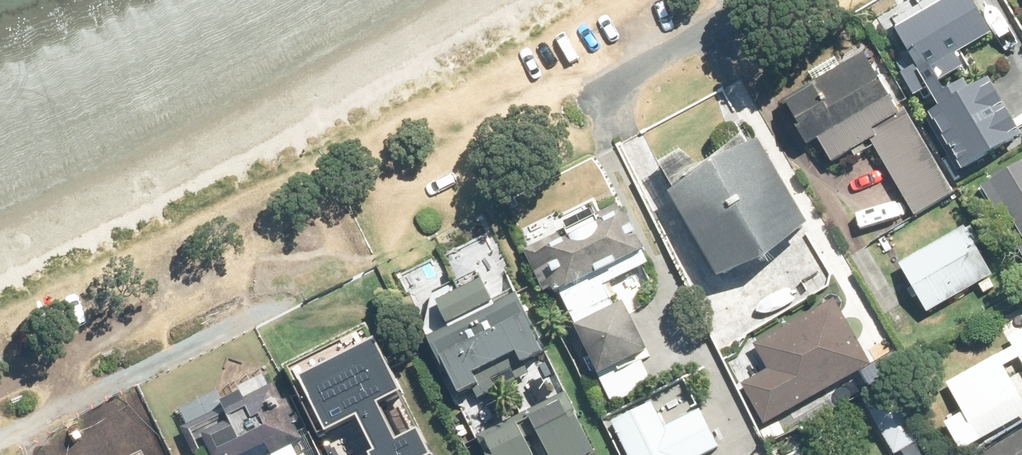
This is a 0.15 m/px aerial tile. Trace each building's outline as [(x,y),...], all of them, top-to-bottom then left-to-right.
[(919,64),(904,73),(917,95),(967,66),(960,53),(995,32),(977,0),(945,0),(897,28),(919,64)] [(863,49),(782,98),(809,143),(820,137),(834,160),(871,137),(917,215),(957,191),(904,104),(898,108),(863,49)] [(967,86),(923,112),(956,167),(1000,141),(967,86)] [(681,194),(675,198),(723,280),(813,220),(761,138),(751,142),(745,131),(720,154),(702,164),(683,148),(661,162),(681,194)] [(984,185),(1000,212),(1009,207),(1021,228),(1021,163),(984,185)] [(556,292),(648,247),(628,207),(623,210),(619,202),(567,229),(571,237),(564,241),(560,232),(525,249),(546,290),(553,286),(556,292)] [(902,263),(930,311),(980,282),(985,290),(997,283),(992,275),(995,274),(978,242),(984,239),(974,221),(902,263)] [(452,325),(430,337),(459,394),(474,386),(480,399),(489,394),(479,371),(518,350),(524,363),(546,351),(516,292),(495,303),(482,277),(439,299),(452,325)] [(581,338),(579,339),(597,375),(651,349),(626,300),(575,326),(581,338)] [(770,368),(743,384),(766,424),(823,392),(831,406),(867,385),(859,370),(871,363),(835,300),(756,345),(770,368)] [(1005,365),(1021,356),(1021,359),(1021,329),(1009,336),(1014,344),(947,381),(964,411),(946,421),(962,450),(1021,417),(1021,395),(1005,365)] [(319,427),(356,410),(375,449),(370,452),(371,454),(426,454),(414,429),(395,437),(377,399),(399,389),(375,339),(295,376),(319,427)] [(276,382),(246,396),(243,390),(223,399),(226,406),(182,427),(195,454),(271,454),(303,440),(276,382)] [(608,384),(590,393),(595,405),(614,396),(608,384)] [(894,388),(867,404),(897,454),(924,439),(894,388)] [(479,437),(488,454),(584,454),(597,448),(569,392),(479,437)] [(630,454),(702,454),(720,446),(701,409),(666,426),(654,401),(613,421),(630,454)] [(762,431),(768,443),(787,433),(780,421),(762,431)]
